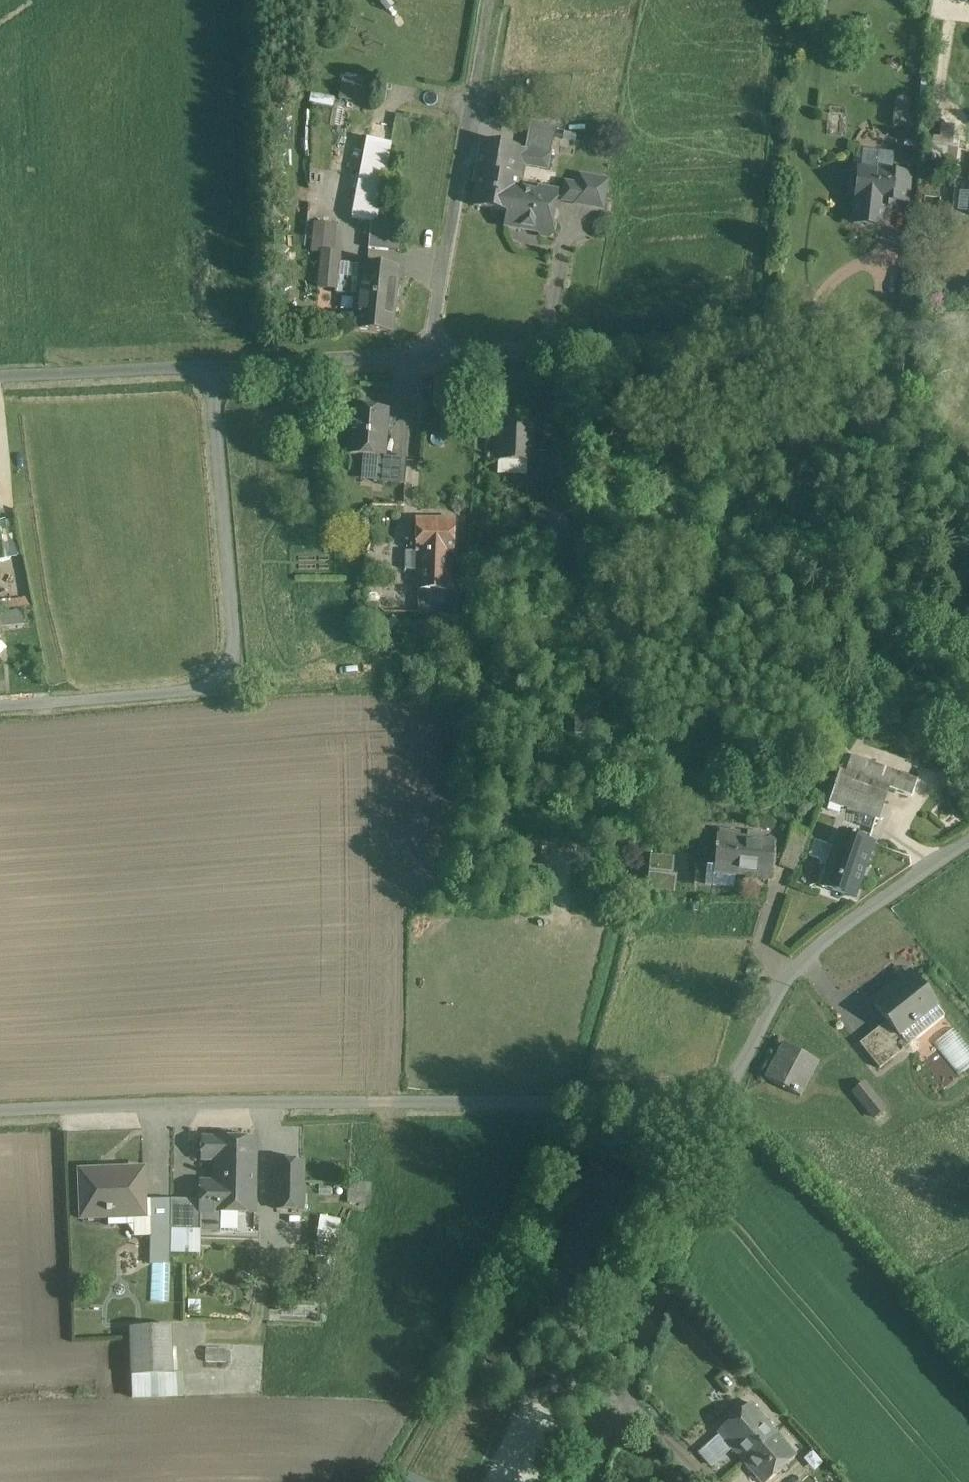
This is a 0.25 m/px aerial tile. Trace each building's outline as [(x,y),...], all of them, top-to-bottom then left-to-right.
[(342,81),(339,97),(367,102),(370,86),(342,81)] [(555,128),(530,123),(525,151),(527,151),(550,155),(555,128)] [(362,138),(359,172),(387,174),(390,141),(362,138)] [(518,147),(482,141),(474,182),(477,183),(473,206),(508,212),(511,213),(516,189),(518,179),(513,178),(518,147)] [(861,150),(861,167),(891,167),(891,150),(861,150)] [(550,155),(527,151),(525,166),(547,170),(550,155)] [(893,175),(858,171),(858,177),(856,177),(852,180),(851,192),(854,196),(856,197),(852,225),(881,228),(883,208),(892,209),(893,203),(890,205),(893,175)] [(910,176),(893,175),(890,205),(893,203),(907,205),(910,176)] [(369,223),(386,223),(387,207),(377,207),(381,178),(357,176),(352,202),(357,202),(352,220),(369,223)] [(606,182),(581,177),(579,187),(576,203),(576,204),(602,209),(606,182)] [(579,187),(566,184),(563,200),(576,203),(579,187)] [(556,194),(538,190),(537,193),(516,189),(511,213),(508,212),(505,226),(538,232),(541,236),(548,238),(553,234),(554,228),(551,223),(556,194)] [(352,220),(351,230),(356,236),(369,237),(369,223),(352,220)] [(315,250),(321,251),(331,252),(336,224),(319,222),(315,250)] [(386,223),(369,223),(369,237),(368,249),(387,250),(389,224),(386,223)] [(399,224),(389,224),(387,250),(398,251),(399,224)] [(321,251),(318,271),(335,274),(338,253),(331,252),(321,251)] [(397,268),(359,264),(352,331),(390,335),(397,268)] [(460,382),(436,381),(434,407),(458,408),(460,382)] [(386,412),(353,409),(349,455),(375,457),(382,457),(386,412)] [(526,415),(497,414),(496,440),(487,440),(487,460),(533,461),(534,421),(526,420),(526,415)] [(570,447),(548,449),(550,476),(572,475),(570,447)] [(406,459),(382,457),(375,457),(373,483),(404,485),(406,459)] [(555,506),(537,507),(538,535),(556,534),(555,506)] [(454,522),(416,521),(415,552),(415,553),(419,553),(418,571),(418,589),(448,591),(450,574),(451,553),(453,553),(454,522)] [(415,552),(405,551),(405,570),(418,571),(419,553),(415,553),(415,552)] [(469,575),(450,574),(448,591),(461,592),(468,593),(469,575)] [(480,576),(469,575),(468,593),(478,594),(480,576)] [(448,591),(418,589),(418,613),(459,616),(461,592),(448,591)] [(24,612),(0,615),(1,628),(25,626),(24,612)] [(915,778),(849,755),(844,771),(891,787),(910,794),(915,778)] [(844,771),(841,770),(830,802),(880,819),(891,787),(844,771)] [(848,816),(845,832),(872,837),(875,821),(848,816)] [(794,828),(779,866),(793,872),(808,834),(794,828)] [(839,831),(818,887),(852,900),(872,844),(839,831)] [(746,838),(717,835),(717,847),(715,847),(715,850),(716,850),(715,866),(715,872),(735,875),(771,878),(774,840),(763,840),(764,834),(746,832),(746,838)] [(670,859),(653,858),(650,888),(671,890),(673,877),(669,877),(670,859)] [(735,875),(715,872),(715,866),(707,865),(705,883),(734,887),(735,875)] [(937,1008),(909,973),(895,984),(898,987),(874,1006),(887,1022),(899,1038),(901,1037),(908,1046),(944,1017),(936,1008),(937,1008)] [(887,1022),(859,1044),(879,1069),(908,1046),(901,1037),(899,1038),(887,1022)] [(934,1041),(939,1050),(924,1060),(943,1087),(968,1069),(968,1045),(956,1026),(934,1041)] [(818,1062),(783,1044),(765,1078),(800,1097),(818,1062)] [(866,1085),(854,1095),(871,1117),(884,1107),(866,1085)] [(252,1137),(199,1139),(200,1160),(215,1160),(215,1193),(198,1193),(198,1202),(198,1232),(216,1231),(216,1213),(254,1212),(252,1137)] [(301,1160),(278,1159),(276,1208),(300,1209),(301,1160)] [(124,1176),(77,1178),(79,1222),(105,1221),(105,1218),(111,1217),(111,1211),(144,1210),(143,1170),(124,1171),(124,1176)] [(348,1180),(345,1203),(368,1205),(370,1182),(348,1180)] [(155,1202),(152,1229),(170,1229),(171,1202),(171,1201),(155,1202)] [(170,1233),(198,1232),(198,1202),(171,1202),(170,1229),(170,1233)] [(315,1238),(333,1241),(337,1220),(319,1218),(315,1238)] [(170,1229),(152,1229),(149,1264),(169,1264),(169,1254),(170,1233),(170,1229)] [(170,1233),(169,1254),(199,1253),(198,1232),(170,1233)] [(130,1329),(135,1394),(176,1391),(171,1326),(130,1329)] [(479,1357),(476,1366),(496,1373),(499,1364),(479,1357)] [(777,1434),(751,1405),(718,1435),(744,1464),(777,1434)] [(744,1464),(760,1481),(768,1481),(797,1456),(777,1434),(744,1464)]
